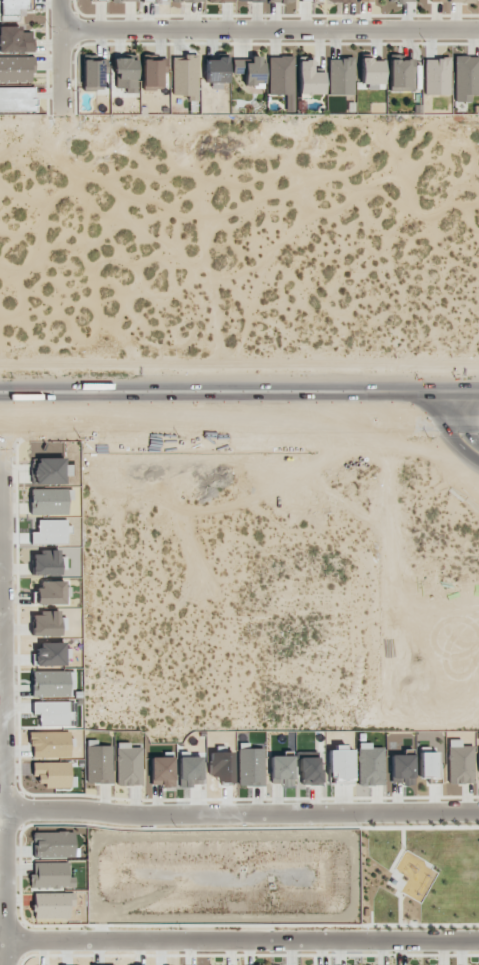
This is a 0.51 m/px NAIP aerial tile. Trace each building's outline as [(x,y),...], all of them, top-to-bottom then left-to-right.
[(17,21),(17,9),(31,9),(31,0),(0,0),(0,21),(17,21)] [(0,27),(0,52),(33,52),(32,32),(21,32),(20,26),(0,27)] [(198,56),(173,55),(172,95),(188,96),(188,101),(197,101),(198,56)] [(0,56),(0,82),(33,83),(33,57),(0,56)] [(293,56),(268,57),(268,95),(285,95),(285,112),(294,112),(293,56)] [(471,102),(471,95),(478,95),(478,56),(454,57),(454,102),(471,102)] [(137,93),(137,58),(113,57),(113,73),(116,73),(116,88),(126,88),(126,93),(137,93)] [(299,95),(324,94),(324,72),(313,73),(312,57),(298,58),(299,95)] [(205,58),(205,83),(228,82),(228,58),(205,58)] [(264,87),(264,58),(233,58),(233,73),(243,73),(244,87),(264,87)] [(328,59),(329,96),(354,95),(353,58),(328,59)] [(449,58),(424,59),(425,95),(450,95),(449,58)] [(143,89),(162,90),(162,72),(167,72),(167,59),(143,59),(143,89)] [(360,59),(361,84),(384,84),(383,59),(360,59)] [(389,91),(414,92),(414,60),(389,59),(389,91)] [(82,90),(103,90),(104,60),(83,60),(82,90)] [(35,111),(35,87),(0,88),(0,111),(35,111)] [(65,458),(32,458),(32,484),(65,484),(65,476),(71,476),(71,465),(65,465),(65,458)] [(68,515),(68,489),(30,489),(30,514),(68,515)] [(60,575),(59,551),(31,551),(32,576),(60,575)] [(65,605),(65,581),(40,581),(40,588),(32,588),(32,605),(65,605)] [(59,610),(40,611),(40,615),(31,615),(32,637),(64,635),(63,619),(59,619),(59,610)] [(33,666),(65,666),(65,643),(33,642),(33,666)] [(69,696),(69,671),(31,671),(32,697),(69,696)] [(461,740),(447,740),(448,784),(474,784),(473,746),(461,746),(461,740)] [(142,747),(130,747),(130,742),(116,743),(117,786),(142,786),(142,747)] [(383,747),(372,748),(372,743),(358,743),(359,786),(384,785),(383,747)] [(86,746),(86,783),(112,784),(112,746),(86,746)] [(239,786),(264,786),(263,748),(238,749),(239,786)] [(437,752),(420,752),(420,778),(437,778),(437,752)] [(391,755),(391,784),(414,784),(414,755),(391,755)] [(293,756),(271,756),(271,785),(293,785),(293,756)] [(150,786),(175,787),(176,757),(151,757),(150,786)] [(321,784),(320,757),(300,757),(300,784),(321,784)] [(70,762),(34,763),(34,787),(70,786),(70,762)] [(33,858),(74,857),(74,831),(33,832),(33,858)] [(67,863),(35,862),(35,874),(30,874),(29,888),(74,889),(75,877),(67,877),(67,863)] [(33,917),(69,918),(70,906),(74,906),(74,893),(34,892),(33,917)]
